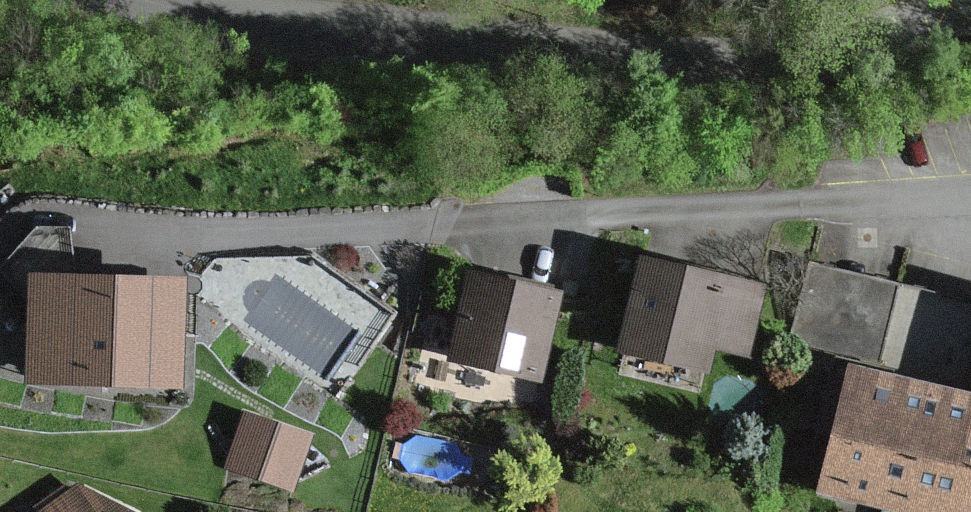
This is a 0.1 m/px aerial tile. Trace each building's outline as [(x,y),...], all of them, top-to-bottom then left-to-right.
[(763,285),(636,257),(615,352),(709,373),(715,344),(748,351),(763,285)] [(558,292),(466,266),(440,355),(532,382),(558,292)] [(187,283),(31,274),(24,384),(180,393),(187,283)] [(849,364),(817,492),(900,511),(970,511),(970,394),(849,364)] [(297,484),(317,423),(245,399),(225,460),(297,484)] [(74,490),(39,511),(138,511),(74,490)]
